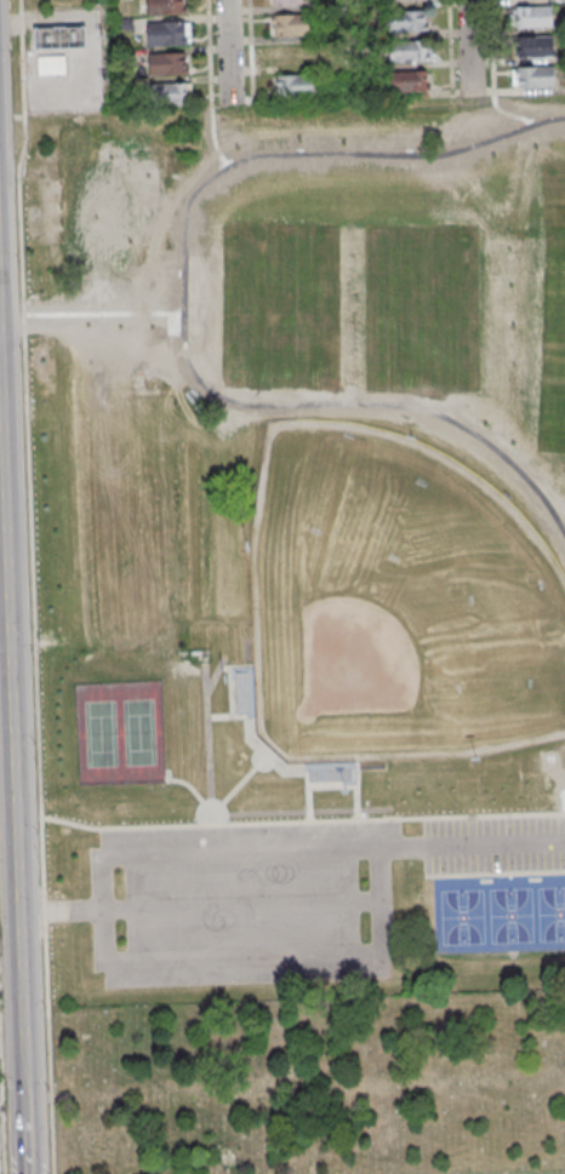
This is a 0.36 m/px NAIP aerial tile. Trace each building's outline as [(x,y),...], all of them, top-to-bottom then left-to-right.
[(184,0),(147,0),(147,14),(184,14),(184,0)] [(514,8),(554,7),(554,28),(515,29),(514,8)] [(427,11),(390,11),(390,33),(427,33),(427,11)] [(278,16),(313,15),(313,38),(278,39),(278,16)] [(189,22),(147,22),(147,44),(189,44),(189,22)] [(85,48),(85,27),(32,27),(32,48),(85,48)] [(517,38),(555,36),(557,58),(517,59),(517,38)] [(427,62),(427,42),(389,42),(389,62),(427,62)] [(312,66),(312,44),(273,44),(273,66),(312,66)] [(148,75),(186,75),(186,53),(148,53),(148,75)] [(65,55),(38,55),(38,74),(65,74),(65,55)] [(517,68),(557,67),(557,88),(518,90),(517,68)] [(391,71),(391,92),(428,92),(428,71),(391,71)] [(279,76),(315,75),(315,97),(280,98),(279,76)] [(192,105),(192,82),(153,82),(153,105),(192,105)]
